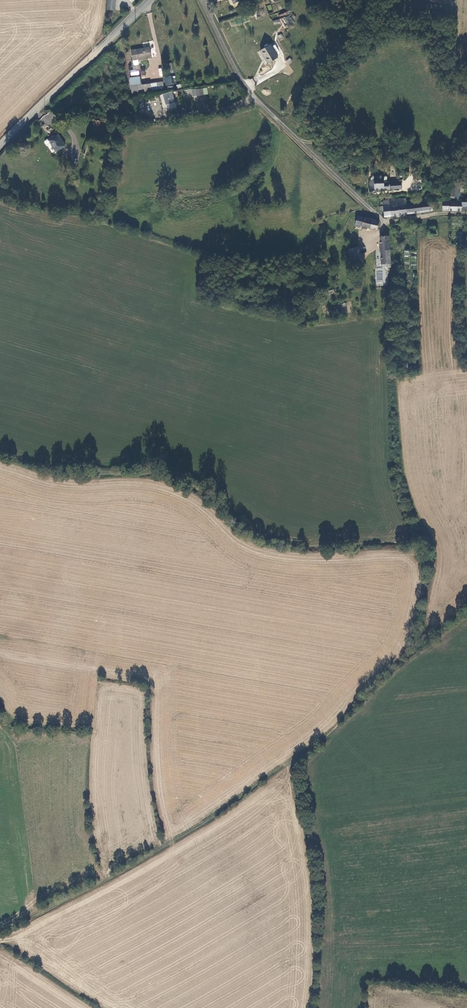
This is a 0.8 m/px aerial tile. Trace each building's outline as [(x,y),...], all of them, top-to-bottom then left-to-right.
[(115,10),(116,0),(107,0),(107,10),(115,10)] [(282,19),(287,26),(295,22),(290,14),(282,19)] [(270,64),(279,58),(271,45),(262,51),(270,64)] [(141,62),(140,58),(152,55),(150,46),(133,49),(136,62),(137,63),(140,63),(141,62)] [(134,91),(141,90),(158,87),(160,87),(159,84),(165,83),(165,79),(157,80),(143,83),(141,74),(132,76),(134,91)] [(164,111),(177,107),(172,91),(160,95),(164,111)] [(51,144),(56,151),(65,145),(57,134),(48,140),(48,139),(45,141),(45,143),(47,146),(48,146),(51,144)] [(384,182),(384,176),(374,176),(374,180),(371,181),(371,190),(390,190),(390,181),(384,182)] [(400,181),(390,181),(390,190),(401,189),(400,181)] [(462,191),(454,188),(451,196),(455,198),(457,194),(460,195),(462,191)] [(460,210),(466,210),(466,204),(462,203),(461,202),(460,202),(456,202),(449,202),(448,210),(449,210),(449,212),(460,210)] [(431,213),(430,203),(419,203),(407,205),(408,215),(431,213)] [(378,230),(380,221),(358,216),(358,217),(355,216),(353,224),(378,230)] [(382,269),(391,269),(391,262),(390,248),(389,237),(381,238),(382,269)] [(358,249),(350,250),(353,263),(355,263),(361,261),(358,249)]
